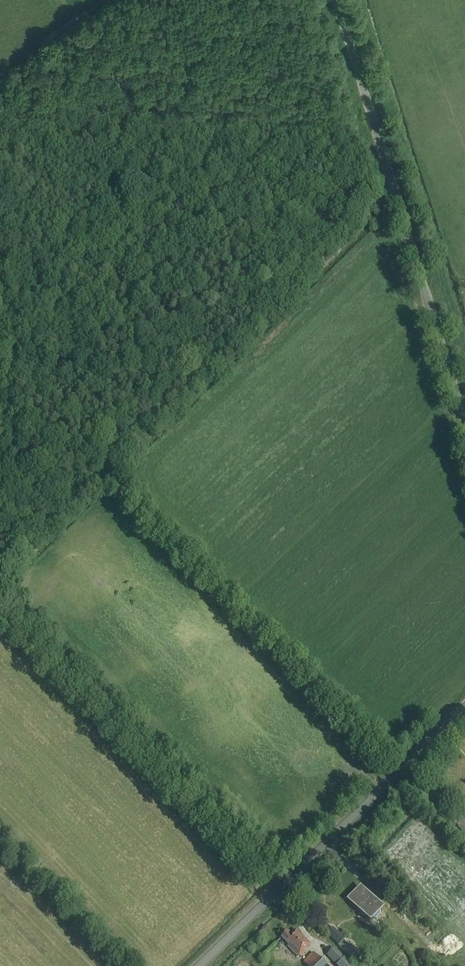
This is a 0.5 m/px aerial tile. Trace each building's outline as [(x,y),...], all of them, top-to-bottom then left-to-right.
[(370,924),(383,910),(360,887),(347,900),(370,924)] [(338,945),(344,939),(333,928),(327,933),(338,945)] [(309,945),(295,931),(291,935),(287,931),(281,938),(288,945),(287,947),(297,957),(309,945)] [(335,964),(342,957),(334,948),(327,955),(335,964)] [(312,953),(303,962),(307,965),(325,965),(312,953)]
